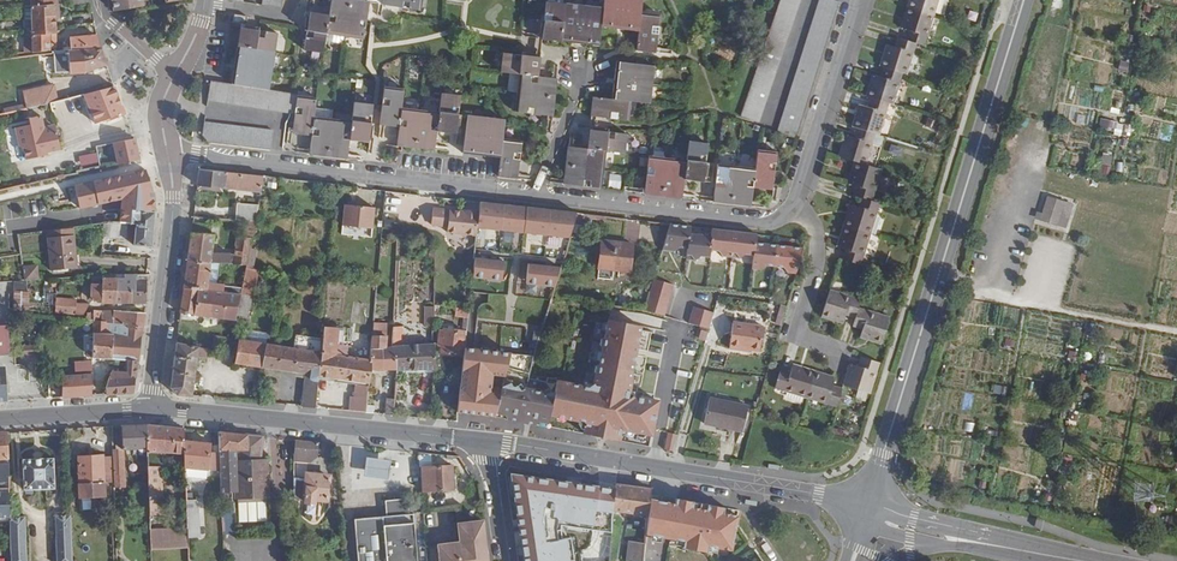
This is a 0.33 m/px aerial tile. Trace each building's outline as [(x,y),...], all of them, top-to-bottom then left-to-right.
[(32,5),(33,35),(50,34),(56,34),(55,16),(61,15),(60,3),(55,4),(55,0),(32,0),(32,5)] [(114,11),(144,5),(143,0),(113,0),(114,11)] [(262,6),(282,9),(284,0),(263,0),(262,6)] [(344,36),(364,39),(370,2),(354,0),(332,0),(330,15),(310,12),(305,49),(324,52),(326,42),(327,33),(344,36)] [(384,5),(420,11),(422,0),(384,0),(384,5)] [(542,39),(599,46),(601,27),(639,32),(637,50),(656,52),(657,48),(661,14),(641,12),(642,0),(604,0),(603,8),(547,1),(544,23),(542,39)] [(775,14),(741,116),(759,122),(800,0),(779,0),(775,14)] [(778,133),(795,139),(838,1),(835,0),(819,0),(778,133)] [(842,259),(861,265),(880,204),(872,201),(881,170),(865,165),(875,134),(879,135),(889,104),(892,105),(902,73),(906,74),(916,44),(924,46),(938,0),(909,0),(900,28),(907,30),(904,40),(897,38),(894,47),(887,45),(880,66),(883,67),(880,77),(873,75),(866,96),(870,98),(866,107),(859,105),(852,126),(857,128),(854,137),(846,135),(839,156),(855,162),(848,183),(856,186),(853,195),(861,197),(858,207),(850,205),(837,247),(845,249),(842,259)] [(0,7),(0,17),(25,16),(26,36),(33,35),(32,5),(0,7)] [(235,15),(233,22),(245,24),(246,16),(235,15)] [(232,84),(210,81),(208,101),(295,114),(293,133),(312,136),(310,154),(348,158),(350,140),(369,142),(373,105),(355,103),(352,121),(314,116),(316,99),(297,96),(297,94),(270,90),(278,34),(240,28),(232,84)] [(343,44),(344,36),(327,33),(326,42),(343,44)] [(50,34),(33,35),(33,51),(33,52),(51,49),(50,34)] [(101,48),(97,34),(70,37),(71,50),(101,48)] [(69,51),(56,53),(58,73),(72,71),(72,73),(85,73),(107,65),(101,48),(71,50),(69,50),(69,51)] [(541,57),(503,53),(501,72),(520,74),(515,112),(553,116),(557,79),(538,76),(541,57)] [(53,57),(45,58),(46,72),(54,72),(53,57)] [(612,99),(593,97),(591,116),(628,120),(631,101),(650,103),(654,66),(617,61),(612,99)] [(26,103),(28,110),(51,105),(51,101),(58,100),(54,85),(24,92),(26,103)] [(114,86),(86,93),(98,124),(109,120),(110,121),(111,121),(112,121),(126,116),(114,86)] [(404,89),(386,87),(381,124),(400,126),(398,145),(435,150),(437,131),(456,133),(461,96),(442,93),(439,112),(402,108),(404,89)] [(28,110),(26,103),(0,109),(0,116),(28,110)] [(42,153),(48,152),(61,149),(57,127),(45,129),(41,115),(30,118),(31,124),(18,127),(23,148),(25,147),(28,160),(39,157),(38,151),(42,150),(42,153)] [(505,119),(468,115),(463,153),(501,157),(499,176),(518,178),(522,142),(503,139),(505,119)] [(1122,134),(1124,124),(1100,118),(1098,129),(1122,134)] [(273,130),(205,122),(203,134),(208,143),(271,150),(273,130)] [(569,146),(564,184),(601,188),(606,151),(625,153),(627,134),(590,129),(587,149),(569,146)] [(142,161),(136,138),(112,143),(118,167),(142,161)] [(649,156),(645,194),(682,198),(684,179),(703,182),(706,162),(708,144),(689,141),(687,160),(649,156)] [(718,164),(713,202),(751,206),(753,187),(773,190),(777,152),(758,150),(755,169),(718,164)] [(81,167),(99,164),(97,153),(79,156),(81,167)] [(1104,154),(1099,172),(1107,174),(1112,156),(1104,154)] [(265,177),(200,170),(198,185),(224,187),(224,182),(238,183),(263,185),(265,177)] [(609,174),(608,187),(621,188),(622,175),(609,174)] [(224,187),(198,185),(197,190),(224,193),(224,190),(237,191),(238,183),(224,182),(224,187)] [(1048,197),(1041,220),(1057,225),(1064,202),(1048,197)] [(481,212),(478,235),(568,245),(578,214),(482,203),(481,212)] [(258,212),(259,206),(237,204),(236,220),(249,221),(256,222),(258,212)] [(345,204),(342,224),(372,228),(374,208),(345,204)] [(478,235),(481,212),(471,211),(470,213),(466,213),(436,209),(433,226),(450,228),(449,235),(478,239),(478,235)] [(153,234),(155,211),(132,210),(131,223),(137,223),(135,245),(152,246),(153,234)] [(238,236),(234,264),(247,265),(252,240),(256,222),(249,221),(247,238),(238,236)] [(108,222),(104,223),(103,236),(128,237),(129,223),(108,222)] [(193,224),(192,231),(213,233),(213,226),(193,224)] [(692,227),(670,225),(663,247),(671,248),(675,253),(680,249),(688,248),(689,248),(691,236),(690,235),(692,233),(692,227)] [(49,237),(73,235),(72,228),(68,228),(57,230),(48,231),(49,237)] [(735,232),(712,230),(711,238),(710,251),(720,252),(725,259),(729,253),(733,254),(735,232)] [(192,231),(188,260),(211,262),(229,264),(230,254),(215,253),(216,246),(218,247),(218,245),(223,245),(224,234),(213,233),(192,231)] [(758,235),(735,232),(733,254),(736,254),(740,260),(746,255),(754,255),(755,255),(756,243),(757,243),(758,235)] [(49,237),(48,237),(51,270),(78,267),(74,235),(73,235),(49,237)] [(711,238),(691,236),(689,248),(688,248),(687,256),(691,256),(695,263),(700,258),(709,259),(710,251),(711,238)] [(247,265),(240,295),(236,320),(248,321),(251,297),(248,296),(253,269),(254,270),(259,241),(252,240),(247,265)] [(602,240),(599,268),(630,272),(633,244),(602,240)] [(779,247),(757,243),(756,243),(755,255),(754,255),(752,265),(756,266),(760,271),(766,267),(776,269),(779,247)] [(803,249),(779,247),(776,269),(783,269),(787,275),(792,270),(797,271),(803,249)] [(211,262),(188,260),(184,288),(222,293),(223,285),(209,283),(211,262)] [(24,267),(25,280),(43,277),(41,264),(24,267)] [(473,284),(503,287),(505,269),(475,265),(473,284)] [(529,271),(526,290),(553,293),(559,275),(529,271)] [(148,277),(149,274),(126,275),(126,278),(118,278),(117,303),(145,304),(146,281),(148,277)] [(117,303),(118,278),(103,279),(103,284),(92,284),(91,301),(92,301),(102,301),(102,304),(117,303)] [(654,279),(651,286),(672,292),(674,284),(654,279)] [(651,286),(649,294),(669,300),(672,292),(651,286)] [(222,293),(184,288),(181,312),(236,320),(240,295),(222,293)] [(861,299),(830,289),(822,316),(843,323),(845,316),(855,318),(853,326),(862,329),(860,337),(881,344),(890,317),(858,307),(861,299)] [(29,293),(14,292),(13,310),(28,311),(29,293)] [(649,294),(647,301),(667,308),(669,300),(649,294)] [(63,310),(63,313),(84,315),(90,304),(77,304),(77,300),(58,298),(58,310),(63,310)] [(647,301),(645,310),(665,316),(667,308),(647,301)] [(456,307),(440,305),(439,313),(455,315),(456,307)] [(713,321),(715,313),(709,311),(694,306),(691,315),(713,321)] [(434,326),(434,307),(426,307),(426,325),(434,326)] [(456,307),(455,315),(455,316),(469,318),(470,309),(456,307)] [(95,313),(94,322),(96,322),(102,322),(103,311),(95,310),(95,313)] [(114,310),(103,311),(102,322),(109,323),(120,324),(127,324),(127,327),(142,329),(144,313),(114,310)] [(88,312),(87,321),(94,322),(95,313),(88,312)] [(701,326),(710,329),(713,321),(691,315),(689,323),(701,326)] [(248,321),(236,320),(234,328),(247,330),(248,321)] [(507,369),(494,415),(543,425),(549,422),(550,414),(586,422),(583,433),(619,440),(621,428),(650,434),(656,400),(632,395),(628,390),(630,378),(629,377),(639,326),(607,320),(597,372),(595,371),(593,383),(587,387),(557,380),(557,379),(547,377),(546,383),(527,379),(528,376),(529,376),(529,374),(507,369)] [(96,322),(95,333),(107,334),(109,323),(102,322),(96,322)] [(120,333),(120,324),(109,323),(107,334),(113,334),(120,333)] [(764,327),(734,323),(730,349),(751,352),(752,350),(760,351),(764,327)] [(138,361),(142,329),(127,327),(127,324),(120,324),(120,333),(113,334),(112,358),(126,360),(138,361)] [(386,325),(372,325),(370,359),(370,369),(398,370),(397,346),(387,346),(386,325)] [(9,354),(9,351),(7,326),(0,327),(0,355),(9,354)] [(338,328),(324,326),(323,336),(332,337),(330,346),(322,346),(321,353),(319,375),(349,380),(352,357),(337,354),(338,330),(338,328)] [(397,346),(398,370),(435,369),(434,345),(402,345),(402,327),(397,327),(397,346)] [(442,346),(441,353),(461,356),(465,330),(444,328),(444,331),(440,330),(434,329),(434,344),(438,345),(442,346)] [(709,331),(703,330),(700,339),(706,341),(709,331)] [(95,333),(95,334),(94,358),(112,358),(113,334),(107,334),(95,333)] [(322,346),(322,340),(296,336),(294,349),(321,353),(322,346)] [(332,337),(323,336),(322,340),(322,346),(330,346),(332,337)] [(321,353),(294,349),(280,347),(239,340),(235,364),(305,373),(301,406),(315,408),(315,407),(318,379),(319,375),(321,353)] [(24,344),(24,354),(40,353),(40,343),(24,344)] [(198,348),(176,343),(170,387),(178,395),(192,396),(197,358),(198,348)] [(207,359),(208,351),(198,348),(197,358),(207,359)] [(532,361),(532,360),(511,354),(507,369),(529,374),(531,375),(531,373),(533,362),(532,361)] [(356,357),(352,357),(349,380),(353,380),(369,383),(370,369),(370,359),(356,357)] [(855,388),(868,392),(871,393),(880,363),(861,357),(858,366),(850,363),(843,384),(855,388)] [(133,392),(138,361),(126,360),(127,368),(122,371),(113,371),(107,394),(133,392)] [(93,370),(93,361),(75,362),(76,371),(93,370)] [(781,369),(775,387),(837,406),(842,388),(833,385),(835,378),(793,364),(790,372),(781,369)] [(93,374),(49,377),(49,384),(49,387),(63,387),(63,397),(92,395),(93,374)] [(349,380),(319,375),(318,379),(352,384),(353,380),(349,380)] [(352,384),(350,411),(351,411),(352,402),(367,403),(367,401),(368,392),(369,383),(353,380),(352,384)] [(461,383),(458,415),(485,421),(494,388),(479,384),(478,387),(461,383)] [(866,401),(868,392),(855,388),(853,396),(866,401)] [(388,398),(386,414),(393,415),(395,399),(388,398)] [(710,398),(704,423),(742,431),(748,406),(710,398)] [(352,402),(351,411),(366,412),(367,405),(367,403),(352,402)] [(148,448),(147,424),(122,426),(123,449),(124,449),(148,448)] [(184,428),(147,424),(148,448),(148,451),(185,453),(184,440),(184,428)] [(219,432),(208,431),(209,443),(211,443),(210,449),(220,450),(219,432)] [(675,449),(677,443),(679,433),(670,431),(666,447),(675,449)] [(263,436),(219,432),(220,450),(220,471),(223,535),(236,534),(234,499),(268,498),(267,458),(261,458),(263,436)] [(8,433),(0,433),(0,514),(10,513),(8,433)] [(209,443),(184,440),(185,453),(186,467),(208,469),(220,471),(220,450),(210,449),(211,443),(209,443)] [(317,458),(318,442),(295,440),(294,453),(302,454),(302,456),(317,458)] [(387,460),(387,452),(366,451),(366,458),(387,460)] [(125,485),(124,455),(114,456),(115,482),(115,485),(125,485)] [(115,482),(114,456),(79,457),(81,497),(105,495),(105,482),(115,482)] [(53,458),(23,460),(24,489),(54,487),(53,458)] [(389,464),(365,461),(364,470),(363,479),(387,482),(388,474),(389,464)] [(420,468),(419,463),(411,464),(412,476),(420,475),(420,468)] [(149,484),(150,516),(163,515),(162,467),(148,466),(149,484)] [(420,468),(420,475),(422,491),(454,489),(452,469),(449,469),(449,466),(420,468)] [(294,472),(294,482),(303,484),(303,487),(305,488),(304,495),(306,495),(305,503),(313,504),(314,500),(328,501),(330,476),(294,472)] [(648,516),(650,499),(651,489),(618,484),(613,511),(648,516)] [(188,527),(189,547),(200,546),(198,498),(187,499),(188,527)] [(413,514),(409,514),(407,498),(385,501),(386,516),(354,519),(358,560),(417,560),(413,514)] [(648,516),(646,534),(651,535),(657,536),(661,537),(663,537),(675,539),(684,541),(683,546),(683,547),(707,552),(707,551),(708,545),(717,547),(731,549),(735,526),(737,515),(723,512),(724,507),(707,504),(706,509),(692,507),(693,501),(676,498),(675,504),(667,502),(650,499),(648,516)] [(738,509),(724,507),(723,512),(737,515),(738,509)] [(71,515),(56,515),(58,560),(73,560),(71,515)] [(11,517),(12,552),(12,560),(27,560),(25,517),(11,517)] [(483,553),(486,552),(482,521),(457,524),(460,542),(438,545),(440,560),(484,560),(483,553)] [(152,549),(189,548),(189,547),(188,527),(151,529),(152,549)] [(224,545),(225,553),(233,553),(232,545),(224,540),(224,545)] [(646,543),(628,541),(626,560),(644,560),(646,543)]
